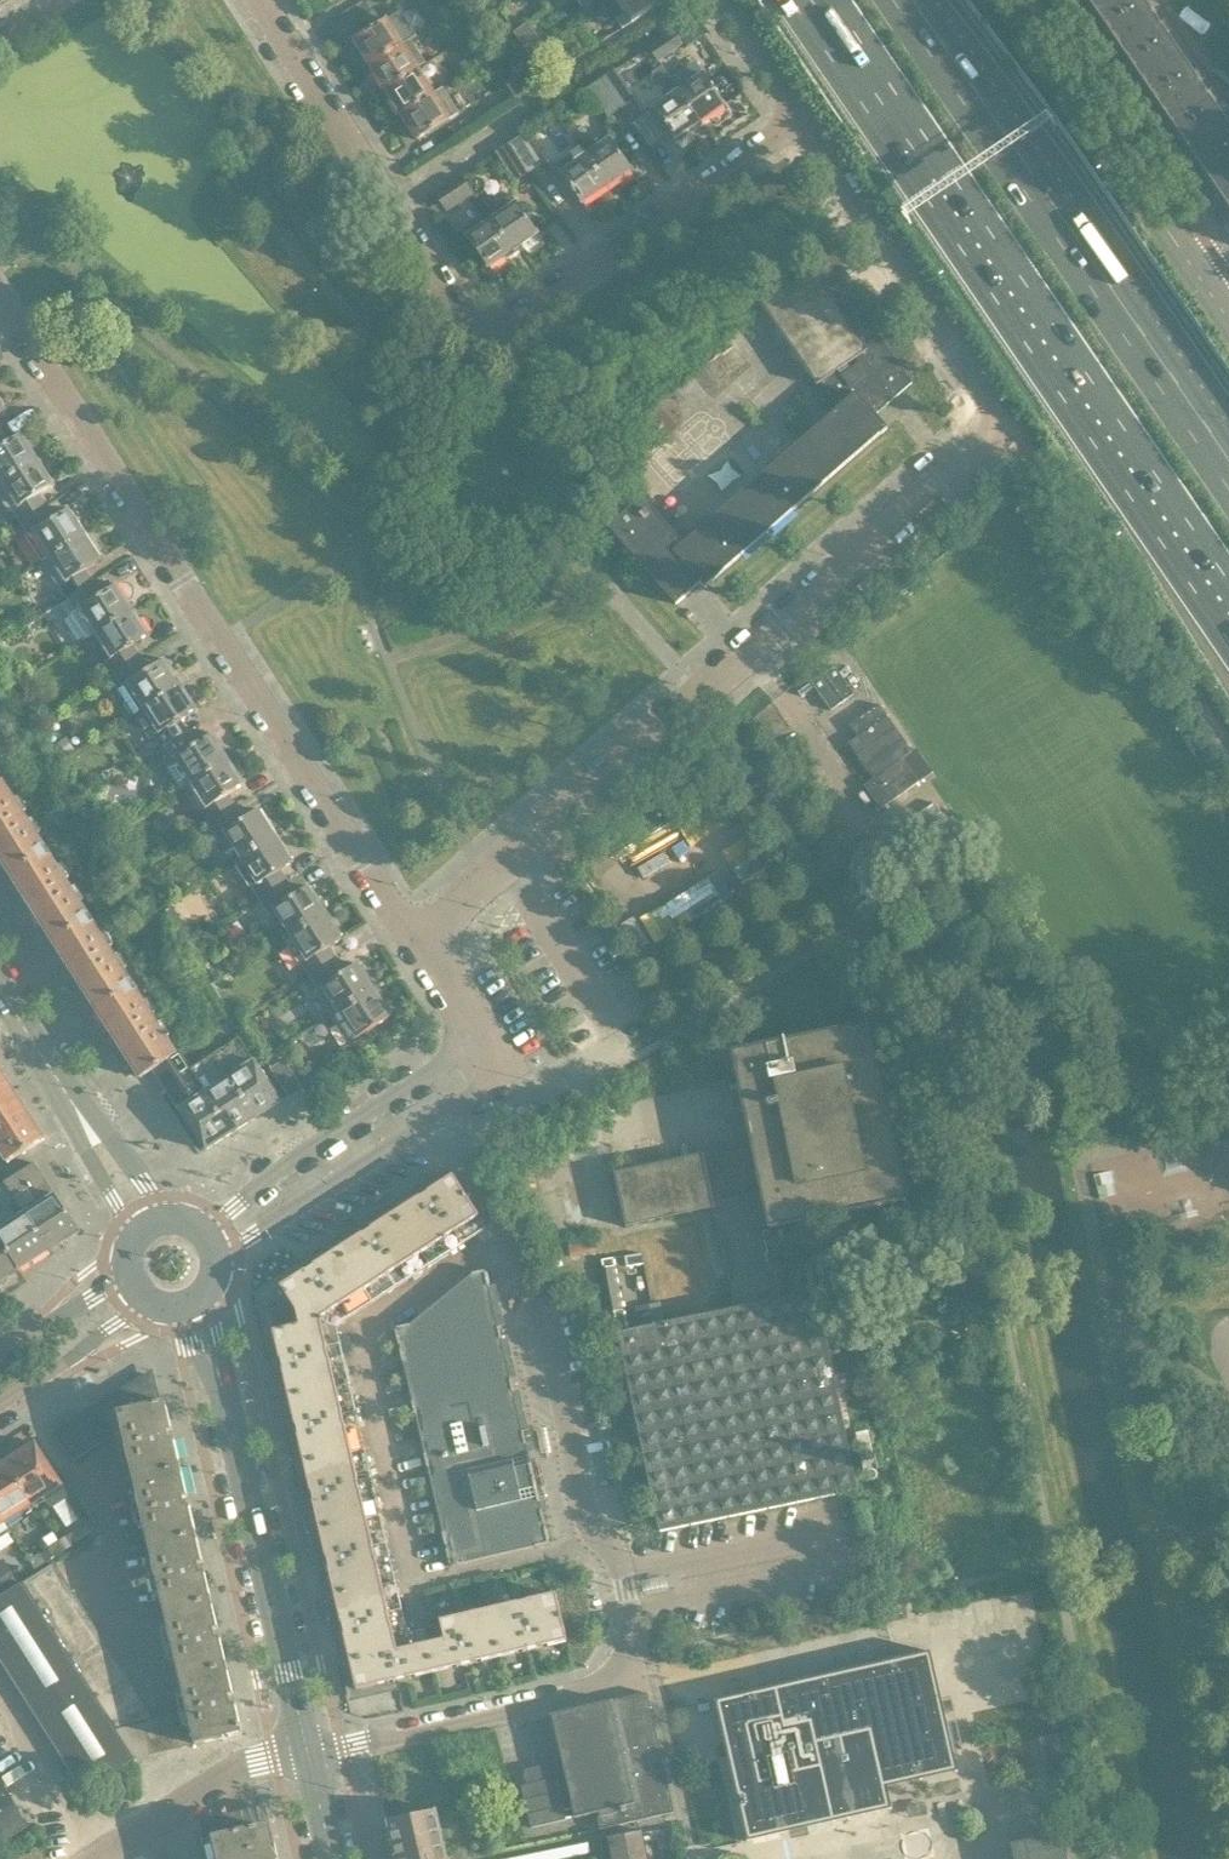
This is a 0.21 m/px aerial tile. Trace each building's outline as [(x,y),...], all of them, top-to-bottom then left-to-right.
[(632,22),(663,0),(617,0),(632,22)] [(1228,224),(1228,223),(1228,134),(1148,0),(1093,0),(1228,224)] [(478,20),(484,29),(498,19),(493,11),(478,20)] [(402,46),(392,30),(401,24),(394,15),(354,41),(370,67),(402,46)] [(498,19),(484,29),(489,37),(503,28),(498,19)] [(674,30),(649,47),(659,61),(683,44),(674,30)] [(538,38),(524,48),(530,57),(544,47),(538,38)] [(402,46),(370,67),(386,92),(418,71),(402,46)] [(681,82),(704,72),(700,61),(677,71),(681,82)] [(616,70),(602,79),(622,108),(635,99),(616,70)] [(418,71),(386,92),(402,116),(434,95),(418,71)] [(704,74),(679,91),(700,122),(725,105),(704,74)] [(622,108),(602,79),(589,88),(609,117),(622,108)] [(434,95),(402,116),(417,140),(459,113),(443,89),(434,95)] [(700,122),(679,91),(654,108),(676,139),(700,122)] [(523,135),(509,144),(529,173),(542,164),(523,135)] [(610,139),(586,156),(607,187),(631,170),(610,139)] [(529,173),(509,144),(496,152),(515,182),(529,173)] [(607,187),(586,156),(580,147),(555,165),(582,204),(607,187)] [(438,193),(447,207),(471,191),(463,177),(438,193)] [(516,203),(492,220),(513,251),(538,234),(516,203)] [(488,268),(513,251),(492,220),(467,237),(488,268)] [(708,586),(887,429),(875,415),(908,387),(912,383),(861,310),(847,320),(808,263),(757,299),(760,303),(816,385),(820,383),(838,409),(683,545),(643,497),(608,527),(676,604),(701,583),(705,588),(708,586)] [(29,453),(30,452),(20,435),(8,443),(0,431),(0,483),(34,461),(29,453)] [(52,485),(41,469),(40,470),(34,461),(0,483),(0,501),(8,513),(13,510),(21,523),(48,506),(40,493),(52,485)] [(82,536),(77,528),(78,527),(68,510),(55,518),(48,506),(21,523),(29,535),(24,538),(41,563),(43,561),(82,536)] [(86,569),(100,560),(89,544),(88,545),(82,536),(43,561),(67,599),(94,582),(86,569)] [(95,634),(133,609),(117,584),(101,594),(94,582),(67,599),(75,612),(71,615),(87,639),(95,634)] [(149,634),(133,609),(95,634),(110,658),(106,660),(115,673),(141,656),(133,644),(149,634)] [(0,642),(0,660),(9,655),(0,642)] [(136,713),(181,684),(165,659),(149,669),(141,656),(115,673),(123,687),(120,688),(136,713)] [(817,714),(856,695),(841,665),(802,685),(817,714)] [(181,719),(197,709),(181,684),(136,713),(151,737),(154,735),(163,748),(189,731),(181,719)] [(879,704),(850,725),(858,736),(849,743),(874,779),(864,785),(881,809),(919,782),(903,758),(912,751),(879,704)] [(191,783),(229,759),(213,734),(197,744),(189,731),(163,748),(171,761),(166,764),(182,789),(191,783)] [(147,747),(137,753),(141,761),(152,754),(147,747)] [(245,784),(229,759),(191,783),(206,807),(202,810),(210,823),(237,806),(229,794),(245,784)] [(3,784),(0,780),(0,859),(9,873),(45,850),(3,784)] [(934,802),(886,836),(893,846),(941,812),(934,802)] [(276,836),(259,809),(245,819),(237,806),(210,823),(219,836),(225,832),(241,857),(242,858),(276,836)] [(292,862),(276,836),(242,858),(241,857),(234,861),(251,887),(252,886),(261,900),(289,883),(280,870),(292,862)] [(88,918),(45,850),(9,873),(52,941),(88,918)] [(308,886),(296,894),(289,883),(261,900),(269,912),(274,909),(290,935),(325,913),(308,886)] [(330,947),(342,939),(325,913),(290,935),(284,939),(300,964),(302,963),(311,977),(338,960),(330,947)] [(132,986),(88,918),(52,941),(96,1009),(132,986)] [(201,943),(187,952),(193,960),(207,952),(201,943)] [(375,990),(358,963),(345,971),(338,960),(311,977),(318,989),(316,991),(333,1017),(375,990)] [(207,971),(195,978),(202,988),(214,981),(207,971)] [(175,1054),(132,986),(96,1009),(140,1078),(153,1069),(175,1054)] [(357,1038),(391,1016),(375,990),(333,1017),(349,1043),(357,1038)] [(857,1490),(816,1292),(784,1299),(769,1230),(909,1200),(871,1023),(732,1052),(751,1145),(704,1155),(703,1154),(614,1172),(626,1227),(627,1227),(626,1223),(712,1205),(735,1309),(627,1332),(618,1333),(619,1338),(647,1471),(618,1477),(618,1478),(624,1477),(628,1495),(622,1496),(622,1497),(651,1491),(660,1531),(854,1490),(857,1490)] [(280,1102),(254,1062),(240,1039),(215,1055),(255,1118),(280,1102)] [(255,1118),(215,1055),(192,1070),(180,1051),(175,1054),(153,1069),(206,1150),(255,1118)] [(285,1060),(271,1069),(288,1096),(302,1087),(285,1060)] [(0,1077),(0,1151),(8,1163),(26,1151),(45,1139),(3,1075),(0,1077)] [(25,1214),(24,1215),(47,1251),(79,1231),(55,1194),(54,1195),(34,1162),(4,1181),(10,1191),(25,1214)] [(453,1175),(396,1211),(430,1265),(487,1228),(453,1175)] [(0,1184),(0,1198),(10,1191),(4,1181),(0,1184)] [(430,1265),(396,1211),(340,1248),(374,1301),(430,1265)] [(18,1270),(47,1251),(24,1215),(0,1230),(0,1241),(18,1270)] [(570,1257),(599,1252),(597,1240),(568,1245),(570,1257)] [(18,1270),(0,1241),(0,1281),(18,1270)] [(374,1301),(340,1248),(265,1296),(289,1398),(339,1386),(350,1383),(337,1325),(374,1301)] [(623,1310),(616,1266),(601,1268),(609,1312),(615,1311),(623,1310)] [(526,1443),(514,1391),(506,1358),(498,1323),(495,1323),(493,1312),(495,1311),(493,1302),(490,1302),(488,1291),(490,1290),(485,1271),(484,1271),(472,1274),(409,1325),(395,1329),(399,1345),(401,1349),(400,1350),(445,1545),(446,1545),(447,1550),(446,1550),(451,1566),(464,1563),(549,1543),(546,1527),(545,1527),(544,1522),(542,1510),(541,1510),(539,1501),(540,1501),(539,1495),(537,1495),(537,1489),(536,1489),(530,1465),(531,1464),(531,1463),(530,1463),(529,1459),(530,1458),(529,1452),(527,1453),(525,1444),(526,1443)] [(623,1310),(615,1311),(618,1333),(627,1332),(623,1310)] [(145,1373),(123,1388),(123,1390),(117,1391),(108,1397),(118,1413),(161,1403),(161,1402),(156,1381),(150,1382),(145,1373)] [(339,1386),(289,1398),(304,1464),(354,1452),(366,1449),(350,1383),(339,1386)] [(108,1397),(84,1413),(102,1442),(117,1433),(122,1431),(118,1413),(108,1397)] [(181,1468),(173,1435),(165,1401),(161,1402),(161,1403),(118,1413),(122,1431),(133,1479),(181,1468)] [(84,1413),(69,1422),(88,1451),(102,1442),(84,1413)] [(72,1461),(88,1451),(69,1422),(53,1432),(72,1461)] [(868,1431),(856,1433),(862,1462),(861,1463),(862,1470),(877,1467),(876,1460),(874,1460),(868,1431)] [(35,1443),(6,1462),(32,1503),(62,1484),(35,1443)] [(354,1452),(304,1464),(320,1531),(381,1516),(366,1449),(354,1452)] [(0,1466),(0,1515),(4,1521),(32,1503),(6,1462),(0,1466)] [(196,1536),(188,1501),(181,1468),(133,1479),(149,1547),(196,1536)] [(0,1515),(0,1538),(10,1531),(4,1521),(0,1515)] [(381,1516),(320,1531),(335,1596),(396,1582),(381,1516)] [(67,1537),(72,1546),(92,1533),(87,1524),(67,1537)] [(64,1551),(58,1543),(52,1533),(44,1538),(51,1548),(48,1549),(53,1557),(64,1551)] [(212,1604),(209,1591),(196,1536),(149,1547),(165,1616),(212,1604)] [(39,1555),(29,1561),(35,1569),(44,1563),(39,1555)] [(10,1574),(12,1572),(4,1559),(0,1561),(0,1579),(0,1580),(6,1588),(15,1582),(10,1574)] [(53,1562),(22,1582),(33,1599),(64,1579),(53,1562)] [(64,1579),(33,1599),(41,1612),(72,1592),(64,1579)] [(36,1713),(85,1681),(83,1678),(75,1665),(67,1652),(58,1638),(50,1625),(41,1612),(33,1599),(22,1582),(0,1596),(0,1656),(36,1713)] [(396,1582),(335,1596),(350,1662),(400,1650),(412,1647),(408,1633),(396,1582)] [(72,1592),(41,1612),(50,1625),(80,1605),(72,1592)] [(556,1593),(490,1609),(501,1656),(567,1641),(556,1593)] [(227,1669),(225,1657),(212,1604),(165,1616),(180,1680),(227,1669)] [(80,1605),(50,1625),(58,1638),(89,1619),(80,1605)] [(490,1609),(440,1620),(444,1639),(428,1643),(435,1671),(501,1656),(490,1609)] [(89,1619),(58,1638),(67,1652),(98,1632),(89,1619)] [(400,1650),(350,1662),(357,1690),(435,1671),(428,1643),(425,1629),(408,1633),(412,1647),(400,1650)] [(98,1632),(67,1652),(75,1665),(106,1645),(98,1632)] [(106,1645),(75,1665),(83,1678),(114,1658),(106,1645)] [(788,1683),(715,1700),(747,1841),(789,1832),(807,1828),(892,1808),(885,1779),(883,1770),(916,1763),(918,1771),(920,1771),(918,1762),(951,1754),(953,1763),(955,1763),(951,1743),(946,1720),(939,1691),(930,1651),(928,1651),(930,1661),(897,1668),(895,1659),(892,1660),(894,1669),(861,1677),(859,1667),(857,1668),(858,1672),(825,1680),(824,1675),(821,1676),(822,1680),(789,1688),(788,1683)] [(114,1658),(83,1678),(85,1681),(92,1692),(123,1672),(114,1658)] [(242,1733),(235,1700),(227,1669),(180,1680),(187,1711),(187,1712),(195,1744),(242,1733)] [(123,1672),(92,1692),(101,1706),(132,1686),(123,1672)] [(85,1681),(36,1713),(43,1724),(92,1692),(85,1681)] [(132,1686),(101,1706),(109,1719),(140,1699),(132,1686)] [(92,1692),(43,1724),(85,1790),(135,1758),(116,1729),(109,1719),(101,1706),(92,1692)] [(675,1812),(662,1760),(647,1693),(550,1715),(551,1716),(553,1716),(575,1810),(565,1812),(554,1763),(525,1770),(528,1784),(521,1785),(531,1828),(567,1820),(566,1818),(574,1816),(574,1818),(596,1813),(600,1829),(675,1812)] [(140,1699),(109,1719),(116,1729),(143,1722),(154,1720),(153,1719),(140,1699)] [(195,1744),(187,1712),(187,1711),(173,1714),(181,1747),(195,1744)] [(173,1714),(158,1718),(165,1751),(181,1747),(173,1714)] [(154,1720),(143,1722),(151,1754),(165,1751),(158,1718),(153,1719),(154,1720)] [(143,1722),(116,1729),(135,1758),(151,1754),(143,1722)] [(1068,1732),(1055,1735),(1061,1765),(1074,1762),(1068,1732)] [(1039,1738),(1046,1771),(1062,1768),(1061,1765),(1055,1735),(1039,1738)] [(29,1825),(1,1780),(0,1780),(0,1844),(29,1825)] [(435,1809),(387,1821),(396,1858),(447,1858),(435,1809)] [(207,1858),(272,1858),(261,1812),(199,1826),(207,1858)] [(642,1831),(608,1838),(612,1858),(648,1858),(642,1831)] [(1062,1833),(1061,1834),(1062,1842),(1028,1849),(1026,1841),(1011,1844),(1014,1858),(1068,1858),(1062,1833)]
